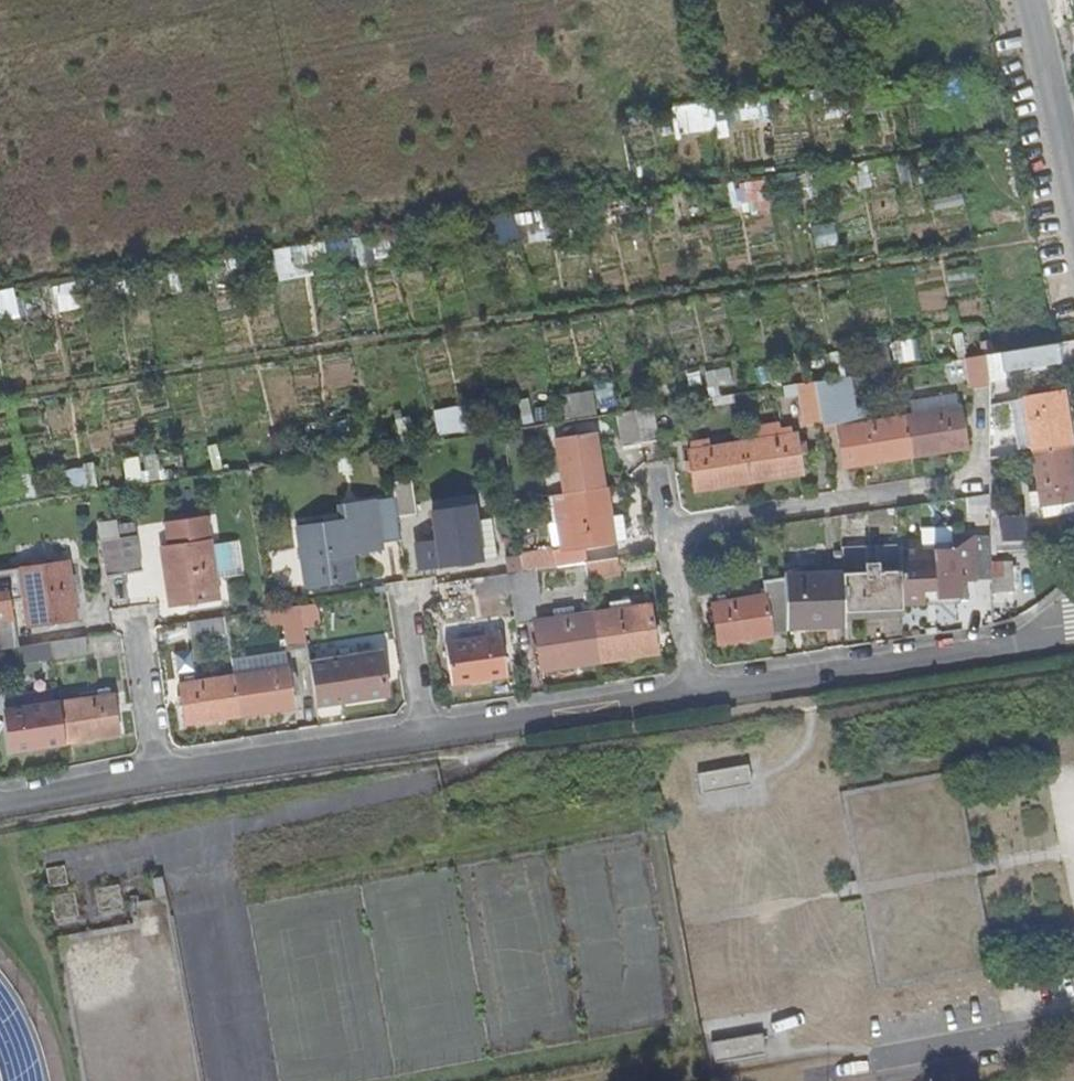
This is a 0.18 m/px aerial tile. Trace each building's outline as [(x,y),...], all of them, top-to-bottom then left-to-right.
[(717,100),(677,102),(678,129),(718,128),(717,100)] [(988,326),(991,348),(1028,343),(1025,322),(988,326)] [(1014,358),(1054,352),(1054,348),(1013,355),(1014,358)] [(1054,352),(1014,358),(1016,372),(1056,365),(1054,352)] [(965,365),(986,362),(986,356),(965,359),(965,365)] [(986,384),(986,362),(965,365),(964,388),(986,384)] [(844,472),(912,460),(905,419),(851,428),(848,415),(854,414),(849,382),(815,387),(822,426),(824,434),(837,431),(840,443),(845,441),(847,447),(840,448),(844,472)] [(804,428),(822,426),(815,387),(798,390),(804,428)] [(1030,454),(1070,447),(1070,446),(1062,393),(1021,400),(1030,454)] [(905,419),(912,460),(966,451),(956,399),(910,407),(912,418),(905,419)] [(437,407),(440,431),(470,427),(467,404),(437,407)] [(634,413),(640,447),(659,444),(654,411),(634,413)] [(622,450),(640,447),(634,413),(617,416),(622,450)] [(742,446),(749,486),(804,478),(796,436),(742,446)] [(565,497),(605,491),(598,438),(557,444),(565,497)] [(697,495),(749,486),(742,446),(690,454),(697,495)] [(1040,507),(1040,508),(1042,522),(1073,516),(1073,471),(1070,447),(1030,454),(1037,493),(1040,507)] [(415,487),(395,490),(396,500),(397,504),(400,524),(420,521),(415,487)] [(554,554),(584,550),(626,544),(622,520),(610,522),(605,491),(565,497),(554,499),(560,530),(551,531),(554,554)] [(1030,509),(1040,507),(1037,493),(1028,495),(1030,509)] [(400,524),(397,504),(340,512),(341,525),(300,532),(308,588),(357,581),(354,559),(384,555),(383,549),(403,546),(403,543),(402,537),(400,524)] [(439,545),(416,548),(420,573),(495,560),(490,519),(476,521),(474,505),(435,511),(439,545)] [(171,532),(211,526),(210,517),(170,522),(171,532)] [(1001,553),(1024,552),(1023,520),(1000,521),(1001,553)] [(211,526),(171,532),(174,548),(166,549),(174,606),(221,599),(219,585),(247,582),(242,550),(215,554),(211,526)] [(935,591),(935,598),(955,597),(954,584),(974,582),(970,536),(949,537),(949,549),(919,551),(918,545),(897,546),(899,573),(900,604),(922,603),(922,599),(921,591),(935,591)] [(123,543),(128,577),(145,574),(140,541),(123,543)] [(108,579),(128,577),(123,543),(103,546),(108,579)] [(587,567),(584,550),(554,554),(557,571),(584,568),(587,567)] [(537,574),(557,571),(554,554),(521,559),(523,576),(537,574)] [(619,577),(617,563),(587,567),(584,568),(587,583),(619,577)] [(18,573),(26,629),(78,622),(70,565),(18,573)] [(989,565),(990,595),(1010,595),(1010,565),(989,565)] [(901,612),(900,604),(899,573),(879,574),(878,566),(864,567),(865,575),(842,576),(844,615),(861,614),(861,607),(877,606),(878,612),(901,612)] [(542,672),(599,664),(592,615),(576,617),(575,610),(555,613),(555,619),(536,622),(535,607),(541,606),(537,574),(523,576),(509,579),(511,593),(517,629),(534,627),(542,672)] [(844,627),(844,615),(842,576),(785,579),(786,629),(844,627)] [(477,598),(511,593),(509,579),(474,584),(477,598)] [(786,633),(786,629),(785,579),(761,581),(763,595),(712,604),(719,645),(786,633)] [(592,615),(599,664),(658,654),(650,607),(592,615)] [(311,647),(304,609),(285,611),(292,650),(311,647)] [(193,641),(231,636),(229,619),(191,624),(193,641)] [(18,651),(13,624),(0,625),(0,653),(16,651),(18,651)] [(460,632),(461,642),(447,643),(453,685),(508,676),(499,626),(460,632)] [(48,646),(51,661),(89,655),(87,641),(48,646)] [(18,666),(51,661),(48,646),(18,651),(16,651),(18,666)] [(236,666),(290,664),(289,651),(236,653),(236,666)] [(313,664),(320,705),(390,696),(382,654),(313,664)] [(238,676),(244,718),(297,710),(290,669),(238,676)] [(190,725),(244,718),(238,676),(184,684),(190,725)] [(10,754),(64,746),(57,704),(53,705),(51,693),(5,700),(7,711),(4,712),(10,754)] [(57,704),(64,746),(121,737),(114,696),(57,704)] [(753,786),(749,763),(697,772),(701,796),(753,786)] [(762,1034),(711,1042),(716,1065),(766,1056),(762,1034)]
